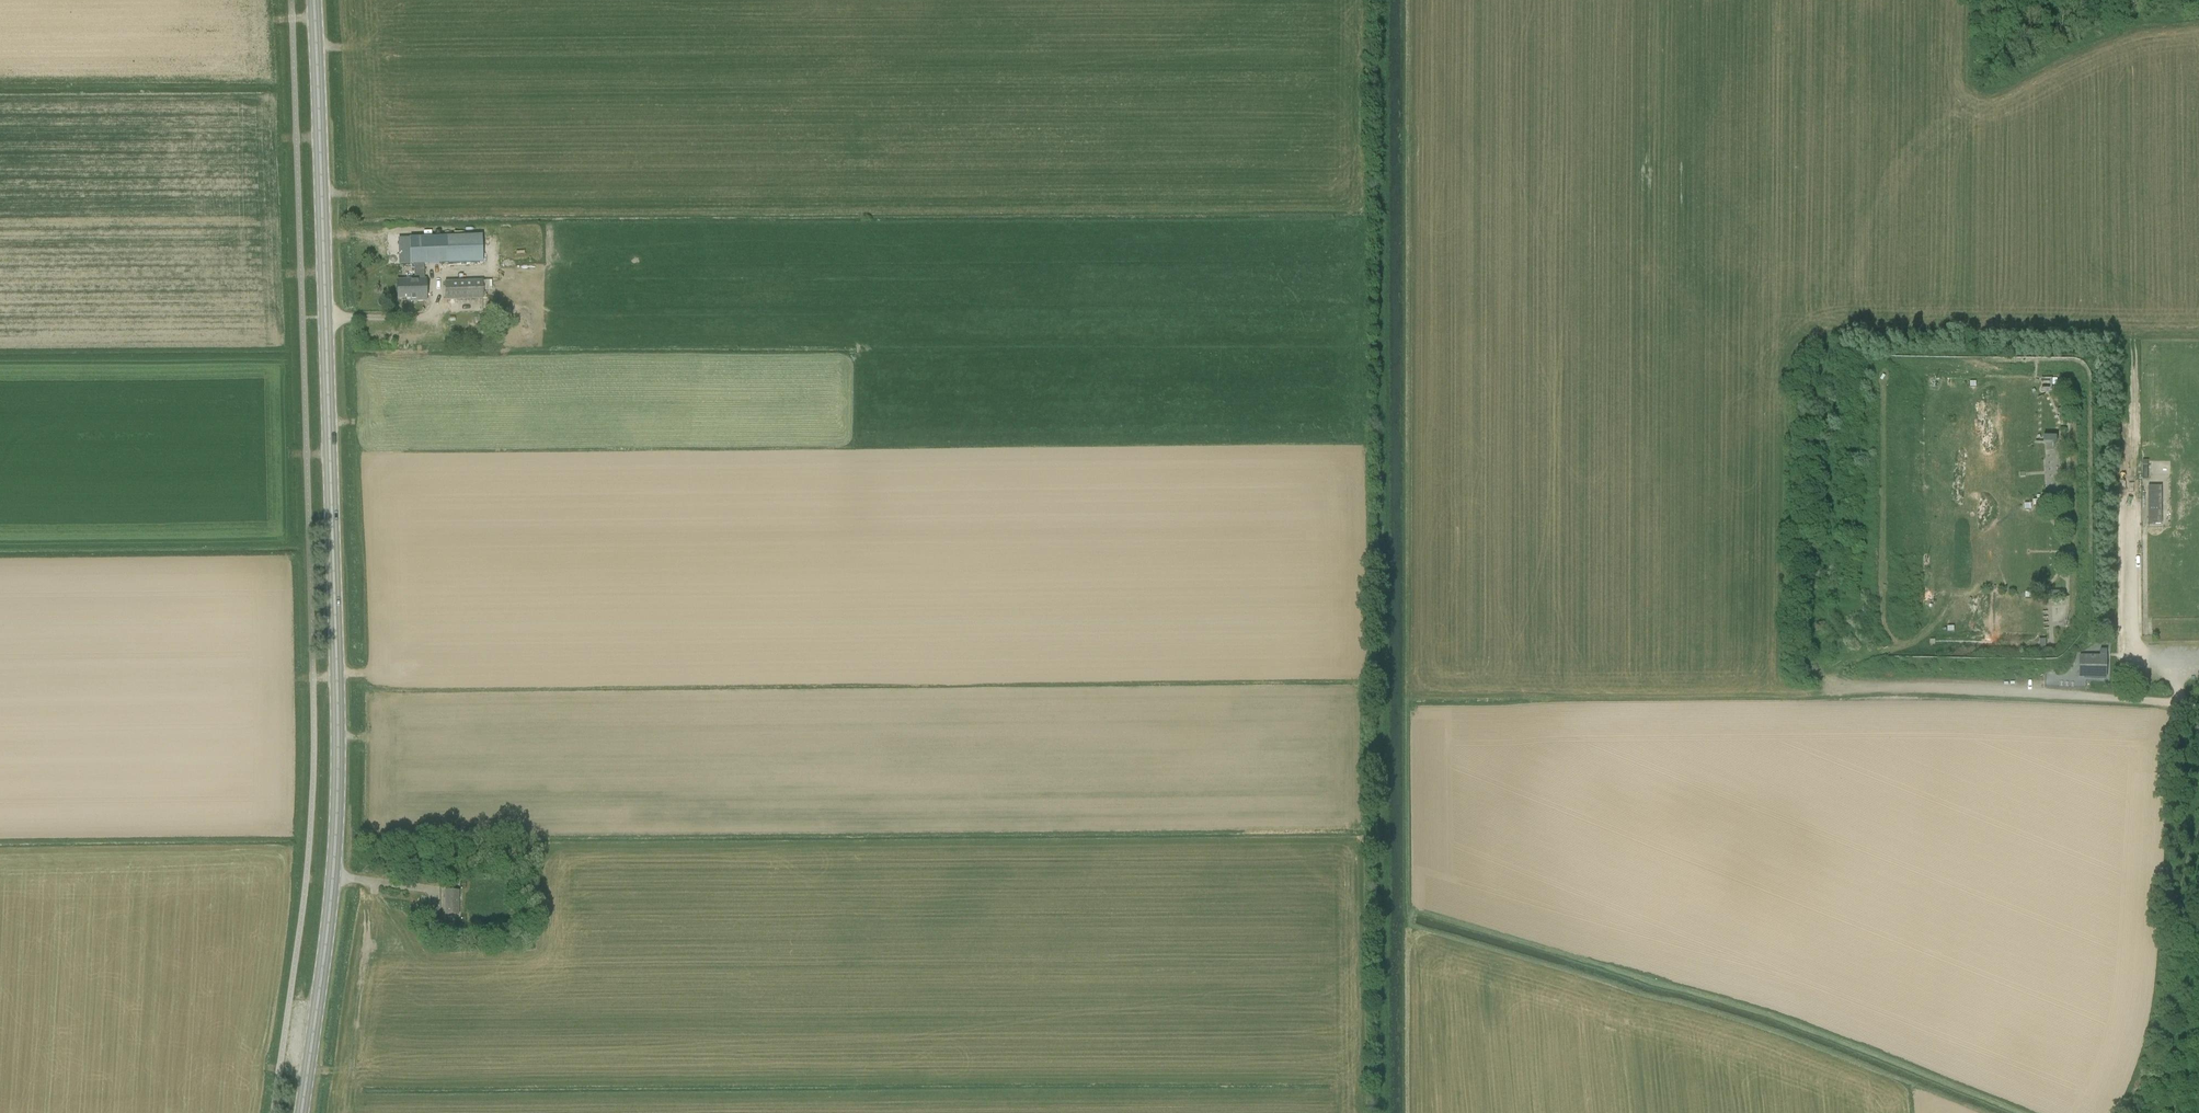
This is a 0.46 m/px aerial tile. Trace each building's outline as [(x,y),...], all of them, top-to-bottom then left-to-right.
[(483,261),(482,235),(447,236),(447,262),(483,261)] [(414,279),(397,280),(398,299),(410,299),(410,301),(426,301),(426,279),(424,279),(424,263),(414,263),(414,279)] [(490,280),(445,282),(445,300),(483,298),(482,289),(491,289),(490,280)] [(2161,486),(2148,486),(2148,524),(2161,524),(2161,486)] [(2085,656),(2084,677),(2106,678),(2106,656),(2085,656)] [(459,891),(445,891),(445,915),(459,914),(459,891)]
